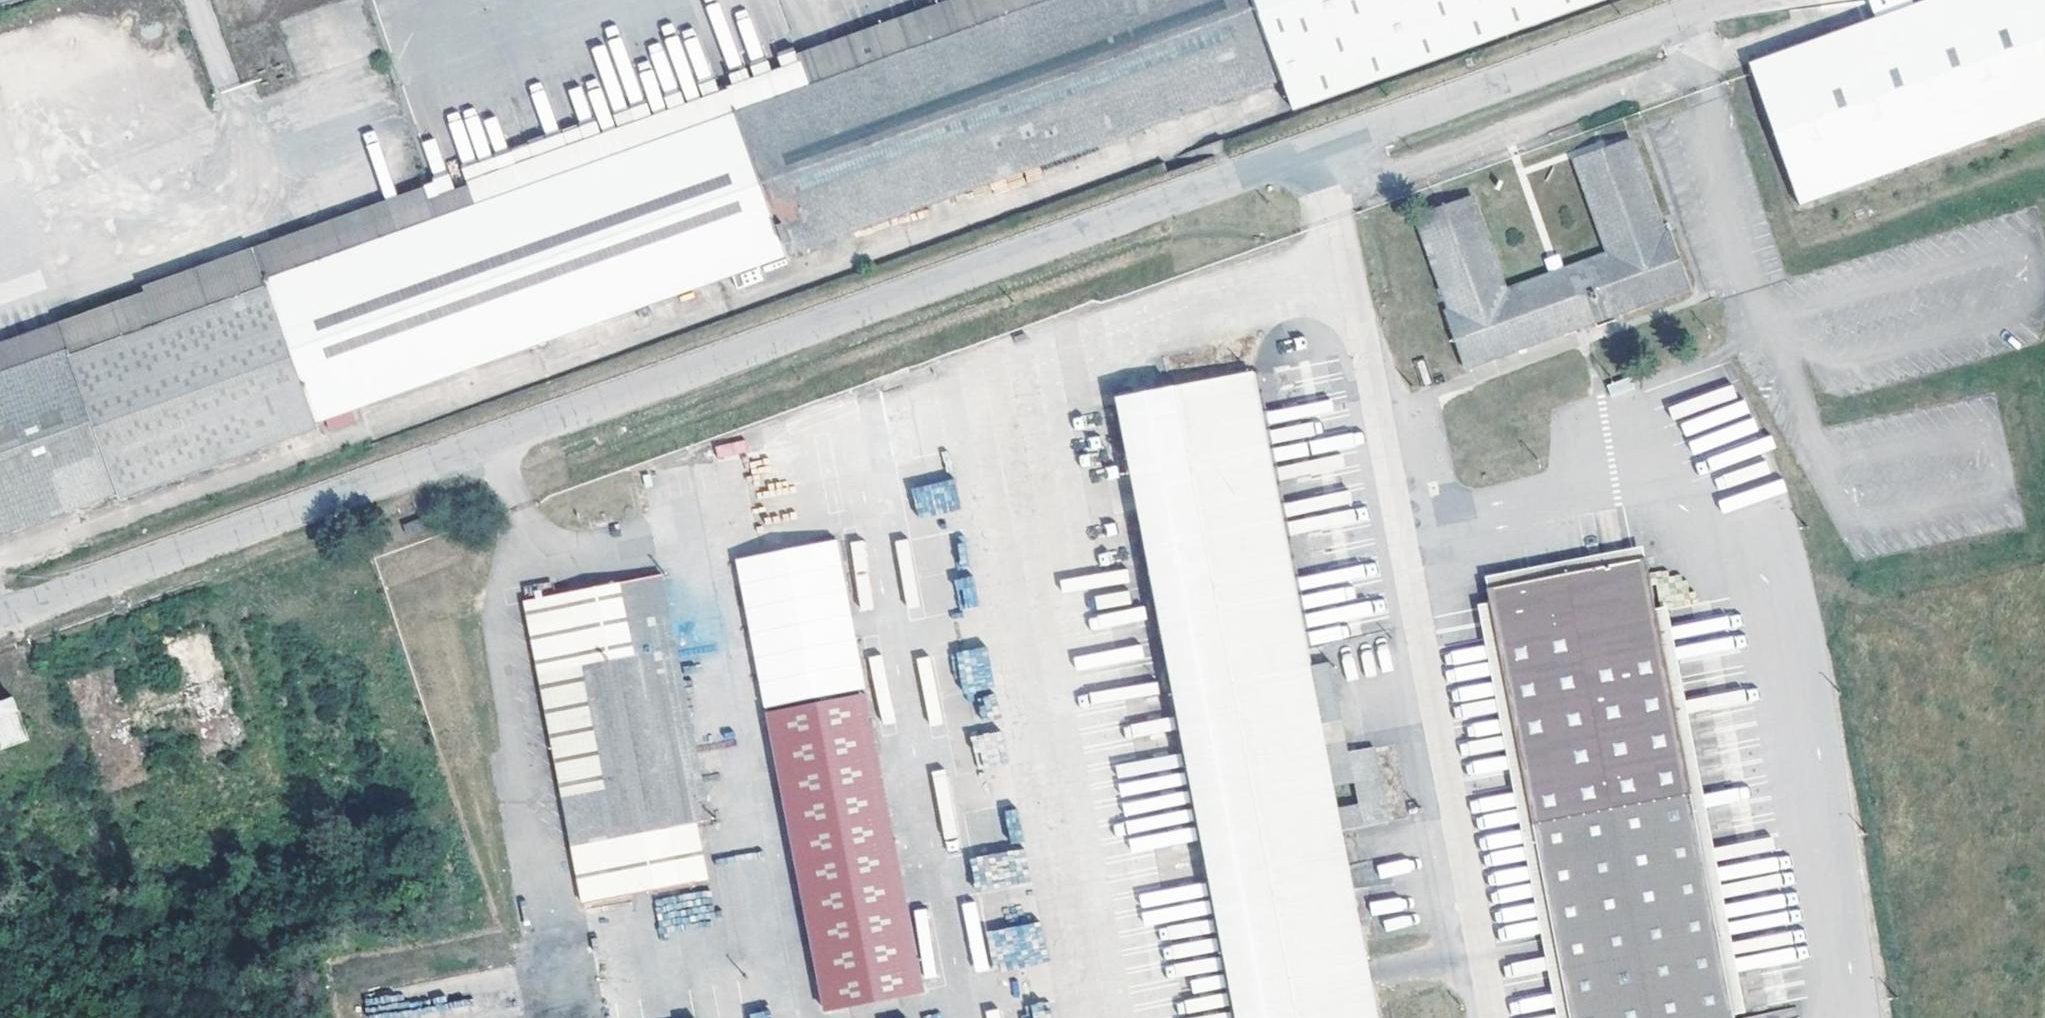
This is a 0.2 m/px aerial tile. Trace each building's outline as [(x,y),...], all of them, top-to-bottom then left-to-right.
[(115,496),(120,500),(318,429),(318,422),(1280,79),(1293,110),(1603,0),(973,0),(753,82),(63,328),(70,349),(0,374),(0,537),(115,496)] [(1747,63),(1749,70),(1797,206),(2044,117),(2044,0),(1921,0),(1747,63)] [(1474,194),(1412,216),(1446,309),(1439,312),(1462,370),(1689,287),(1669,227),(1664,228),(1631,137),(1572,159),(1603,250),(1507,286),(1474,194)] [(70,349),(63,328),(60,321),(0,343),(0,374),(70,349)] [(1273,367),(1249,372),(1253,388),(1276,383),(1273,367)] [(1281,403),(1276,383),(1253,388),(1249,372),(1116,398),(1237,1017),(1377,1017),(1339,827),(1386,819),(1372,744),(1348,749),(1330,660),(1308,664),(1258,408),(1281,403)] [(1330,660),(1281,403),(1258,408),(1308,664),(1330,660)] [(352,413),(325,421),(328,430),(355,423),(352,413)] [(911,487),(917,517),(959,508),(952,478),(911,487)] [(421,515),(404,522),(409,533),(426,526),(421,515)] [(1528,544),(1535,578),(1571,571),(1567,538),(1528,544)] [(738,559),(766,708),(866,688),(838,540),(738,559)] [(1485,589),(1568,1017),(1735,1017),(1646,556),(1571,571),(1535,578),(1485,589)] [(584,903),(682,885),(673,827),(689,824),(711,819),(663,574),(525,601),(584,903)] [(957,652),(961,698),(992,695),(988,649),(957,652)] [(866,688),(766,708),(824,1003),(923,984),(866,688)] [(0,704),(0,743),(2,747),(26,738),(12,700),(0,704)] [(689,824),(673,827),(682,885),(698,882),(689,824)]
